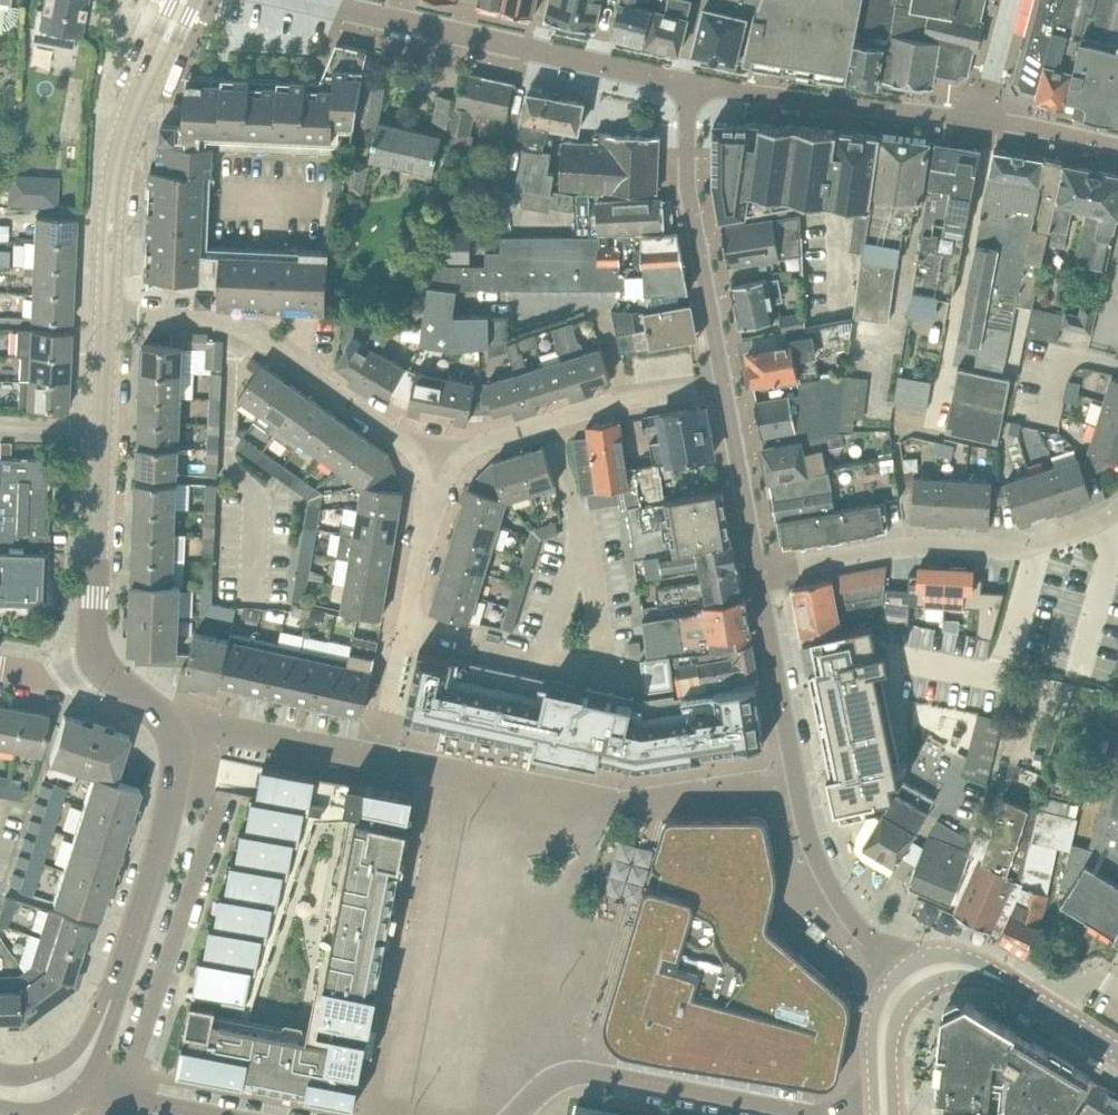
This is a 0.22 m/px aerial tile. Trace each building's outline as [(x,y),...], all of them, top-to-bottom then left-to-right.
[(8,5),(8,0),(0,0),(0,31),(4,32),(8,5)] [(31,41),(73,49),(76,33),(81,34),(87,0),(44,0),(43,9),(38,8),(31,41)] [(478,4),(502,9),(504,0),(479,0),(478,4)] [(502,9),(534,16),(537,0),(504,0),(502,9)] [(546,18),(596,29),(603,0),(550,0),(546,18)] [(645,42),(656,0),(620,0),(611,33),(645,42)] [(693,51),(743,61),(757,12),(761,0),(706,0),(693,51)] [(743,61),(848,79),(849,73),(863,0),(762,0),(743,61)] [(889,48),(892,3),(892,0),(863,0),(849,73),(885,78),(889,48)] [(892,3),(982,19),(986,0),(892,0),(892,3)] [(1025,34),(1050,41),(1061,0),(1034,0),(1025,34)] [(1050,41),(1034,100),(1070,108),(1071,104),(1097,0),(1061,0),(1050,41)] [(1105,0),(1097,0),(1071,104),(1117,115),(1117,3),(1105,0)] [(969,75),(982,19),(892,3),(889,48),(885,78),(933,86),(934,78),(957,82),(969,75)] [(680,49),(689,13),(656,5),(645,42),(680,49)] [(1050,41),(1025,34),(1012,81),(1019,93),(1035,97),(1050,41)] [(320,81),(242,77),(223,76),(223,77),(206,76),(187,75),(185,103),(173,103),(169,121),(163,121),(162,142),(214,144),(214,148),(333,154),(334,137),(353,137),(363,80),(368,50),(337,43),(320,81)] [(464,72),(446,157),(468,161),(473,135),(470,134),(474,117),(477,118),(478,111),(507,117),(514,88),(515,84),(486,77),(464,72)] [(363,80),(353,137),(352,142),(373,147),(370,157),(432,170),(441,132),(430,129),(429,133),(395,125),(399,105),(386,102),(386,105),(381,104),(385,85),(363,80)] [(584,101),(528,91),(522,132),(527,132),(516,188),(527,190),(524,206),(551,211),(554,194),(550,193),(554,171),(548,170),(554,136),(546,135),(548,123),(579,129),(584,101)] [(448,129),(450,130),(454,105),(452,105),(453,98),(439,94),(433,123),(449,127),(448,129)] [(875,135),(714,122),(714,219),(856,206),(858,172),(870,173),(875,135)] [(594,142),(563,140),(560,186),(657,191),(659,135),(595,132),(594,142)] [(930,141),(880,135),(878,157),(854,316),(889,320),(896,264),(899,264),(903,230),(910,231),(913,208),(919,209),(920,199),(923,200),(930,141)] [(212,173),(214,148),(214,144),(162,142),(159,142),(158,169),(151,168),(146,277),(179,278),(179,290),(198,294),(197,300),(219,301),(219,306),(307,310),(326,311),(329,258),(308,256),(286,255),(202,251),(206,172),(212,173)] [(929,184),(910,313),(935,318),(939,296),(947,224),(958,151),(959,146),(936,142),(932,164),(929,184)] [(502,146),(492,145),(489,164),(499,166),(502,146)] [(1044,157),(994,149),(982,211),(1033,221),(1044,157)] [(947,224),(939,296),(949,298),(952,298),(969,210),(980,155),(958,151),(947,224)] [(1033,221),(1026,256),(1026,259),(1018,295),(1016,304),(1033,307),(1044,259),(1047,244),(1064,167),(1065,161),(1045,157),(1033,221)] [(344,190),(364,194),(371,164),(351,159),(344,190)] [(1074,169),(1064,167),(1047,244),(1065,247),(1073,207),(1086,210),(1087,210),(1096,170),(1075,165),(1074,169)] [(1096,170),(1087,210),(1086,210),(1081,233),(1094,236),(1087,271),(1105,275),(1117,216),(1117,178),(1116,178),(1117,174),(1096,170)] [(11,177),(10,205),(59,208),(60,180),(11,177)] [(665,229),(664,213),(664,198),(597,201),(597,213),(590,214),(590,193),(577,193),(578,233),(595,233),(665,229)] [(800,214),(800,213),(722,226),(728,265),(801,252),(800,214)] [(76,217),(35,215),(34,242),(75,243),(76,217)] [(437,259),(459,260),(471,260),(471,230),(438,230),(437,259)] [(617,246),(600,247),(600,263),(628,263),(684,262),(678,231),(665,232),(617,235),(617,246)] [(486,251),(486,265),(504,265),(600,263),(600,247),(600,246),(599,236),(501,236),(501,251),(486,251)] [(75,243),(34,242),(33,267),(74,269),(75,243)] [(1005,248),(976,242),(958,341),(979,345),(977,358),(1003,363),(1018,295),(1026,256),(1005,252),(1005,248)] [(689,290),(684,262),(628,263),(629,279),(632,279),(632,288),(630,288),(631,293),(649,291),(689,290)] [(629,279),(628,263),(600,264),(504,265),(430,266),(427,288),(457,288),(610,288),(630,288),(632,288),(632,279),(629,279)] [(74,269),(33,267),(32,291),(73,293),(74,269)] [(768,279),(767,277),(732,283),(740,325),(775,319),(772,302),(783,300),(779,277),(768,279)] [(454,313),(457,288),(427,288),(419,341),(448,345),(447,347),(488,341),(489,338),(505,338),(506,318),(489,318),(489,313),(454,313)] [(73,293),(32,291),(30,318),(71,320),(73,293)] [(1065,311),(1061,327),(1091,333),(1095,316),(1098,305),(1082,302),(1079,315),(1065,311)] [(647,329),(637,331),(633,310),(612,309),(620,352),(698,338),(692,303),(644,311),(647,329)] [(1064,315),(1032,307),(1027,334),(1058,341),(1064,315)] [(804,327),(804,311),(780,315),(783,331),(804,327)] [(573,322),(561,326),(583,395),(595,391),(592,382),(610,376),(601,347),(584,352),(582,343),(579,342),(573,322)] [(345,324),(342,354),(343,354),(338,362),(354,372),(349,380),(357,385),(379,352),(385,342),(376,337),(370,347),(353,337),(353,324),(345,324)] [(583,395),(561,326),(553,328),(557,342),(555,346),(557,352),(560,352),(562,359),(542,365),(552,394),(570,389),(573,398),(583,395)] [(71,331),(17,329),(16,354),(70,357),(71,331)] [(222,372),(224,340),(208,339),(208,333),(173,331),(173,345),(143,343),(142,370),(182,371),(212,372),(222,372)] [(517,339),(521,350),(538,345),(535,334),(517,339)] [(786,343),(745,351),(753,386),(819,374),(816,356),(818,354),(814,335),(786,340),(786,343)] [(527,369),(517,339),(504,343),(515,373),(528,412),(539,408),(536,399),(552,394),(542,365),(527,369)] [(404,367),(379,352),(357,385),(369,392),(374,384),(399,397),(403,385),(395,382),(404,367)] [(30,355),(28,381),(69,382),(70,357),(30,355)] [(253,357),(247,365),(256,372),(239,396),(260,411),(282,377),(253,357)] [(1011,378),(959,367),(945,434),(998,442),(1011,378)] [(182,371),(142,370),(141,395),(181,397),(182,371)] [(411,388),(403,385),(399,397),(411,401),(409,411),(421,413),(423,404),(440,407),(445,377),(414,371),(411,388)] [(222,372),(212,372),(211,398),(221,398),(222,372)] [(528,412),(515,373),(487,382),(487,384),(481,384),(482,400),(481,400),(481,401),(483,412),(496,411),(514,406),(516,415),(528,412)] [(846,375),(828,376),(820,376),(799,380),(801,393),(755,402),(762,438),(764,444),(840,429),(846,375)] [(901,375),(896,403),(928,409),(933,381),(901,375)] [(1105,396),(1104,400),(1117,404),(1117,377),(1112,375),(1105,396)] [(282,377),(260,411),(253,421),(274,435),(280,425),(303,392),(282,377)] [(445,377),(440,407),(457,411),(456,420),(468,422),(469,413),(483,412),(481,401),(481,400),(472,400),(475,383),(445,377)] [(1080,382),(1069,380),(1067,388),(1078,392),(1080,382)] [(69,382),(28,381),(27,407),(67,409),(69,382)] [(1078,392),(1067,388),(1065,399),(1076,402),(1078,392)] [(324,407),(303,392),(274,435),(294,449),(324,407)] [(181,397),(141,395),(140,420),(180,422),(181,397)] [(221,398),(211,398),(209,423),(220,423),(221,398)] [(1104,400),(1097,424),(1117,431),(1117,404),(1104,400)] [(713,453),(705,405),(642,417),(645,432),(663,428),(665,440),(650,442),(654,463),(660,463),(692,457),(713,453)] [(344,422),(324,407),(294,449),(294,450),(301,440),(323,455),(344,422)] [(180,422),(140,420),(139,446),(179,447),(180,422)] [(589,436),(573,438),(582,493),(588,492),(618,487),(631,485),(630,477),(628,468),(621,420),(587,425),(589,436)] [(364,436),(344,422),(323,455),(343,470),(364,436)] [(220,423),(209,423),(208,449),(219,449),(220,423)] [(1097,424),(1089,449),(1091,450),(1086,455),(1100,468),(1113,457),(1117,459),(1117,431),(1097,424)] [(844,443),(842,429),(840,429),(764,444),(763,444),(764,446),(763,446),(771,487),(777,486),(833,477),(826,446),(844,443)] [(243,436),(243,437),(237,446),(256,460),(263,450),(252,442),(243,436)] [(388,452),(364,436),(343,470),(363,484),(388,452)] [(936,441),(933,453),(942,455),(945,443),(936,441)] [(945,443),(942,455),(952,458),(955,445),(945,443)] [(179,447),(139,446),(138,471),(178,473),(179,447)] [(555,484),(543,446),(518,454),(530,492),(555,484)] [(219,449),(208,449),(207,474),(218,475),(219,449)] [(283,464),(263,450),(256,460),(276,474),(283,464)] [(403,490),(388,452),(363,484),(359,509),(399,515),(403,490)] [(530,492),(518,454),(494,461),(469,486),(508,499),(530,492)] [(1100,468),(1086,455),(1080,459),(1079,457),(1054,465),(1069,510),(1080,507),(1078,500),(1092,496),(1086,480),(1100,468)] [(41,605),(46,600),(48,459),(0,457),(0,603),(41,605)] [(631,485),(618,487),(621,502),(621,507),(628,506),(665,499),(665,498),(659,463),(655,464),(654,463),(628,468),(630,477),(631,485)] [(302,478),(283,464),(276,474),(295,487),(302,478)] [(1069,510),(1054,465),(1030,473),(1043,512),(1056,507),(1058,514),(1069,510)] [(883,468),(833,477),(777,486),(778,491),(775,494),(773,494),(775,507),(777,516),(871,501),(878,500),(883,468)] [(926,524),(938,525),(939,478),(914,477),(915,472),(905,471),(907,486),(914,486),(912,516),(927,517),(926,524)] [(1043,512),(1030,473),(1005,481),(1006,484),(999,484),(1001,503),(1012,501),(1020,527),(1032,523),(1029,516),(1043,512)] [(310,483),(302,478),(295,487),(303,493),(310,483)] [(965,480),(939,478),(938,525),(949,526),(950,519),(964,519),(965,480)] [(177,482),(137,480),(136,506),(176,508),(177,482)] [(992,482),(965,480),(964,519),(978,520),(977,527),(989,528),(991,504),(1001,503),(999,484),(992,485),(992,482)] [(217,484),(207,483),(206,498),(206,509),(216,510),(217,484)] [(310,483),(303,493),(310,498),(323,492),(310,483)] [(508,499),(469,486),(461,510),(499,522),(500,522),(508,499)] [(618,487),(588,492),(588,495),(590,507),(621,502),(618,487)] [(665,499),(628,506),(632,531),(727,515),(723,490),(665,499)] [(320,508),(323,492),(310,498),(309,506),(319,508),(320,508)] [(885,499),(878,500),(871,501),(875,524),(888,522),(885,499)] [(794,545),(808,542),(876,531),(875,524),(871,501),(777,516),(782,540),(783,540),(784,545),(794,543),(794,545)] [(176,508),(136,506),(135,531),(175,533),(176,508)] [(319,508),(309,506),(305,526),(317,528),(320,508),(319,508)] [(216,510),(206,509),(205,535),(215,535),(216,510)] [(399,515),(359,509),(356,525),(343,523),(342,532),(394,540),(399,515)] [(499,522),(461,510),(454,534),(493,546),(500,522),(499,522)] [(732,541),(727,515),(632,531),(636,557),(732,541)] [(559,532),(556,521),(546,524),(550,535),(559,532)] [(550,535),(546,524),(533,528),(541,538),(550,535)] [(317,528),(305,526),(301,551),(313,553),(317,528)] [(541,538),(533,528),(532,528),(528,542),(539,545),(541,538)] [(175,533),(135,531),(134,557),(174,559),(175,533)] [(394,540),(342,532),(338,556),(390,565),(394,540)] [(493,546),(454,534),(447,559),(485,570),(493,546)] [(215,535),(205,535),(204,560),(214,560),(215,535)] [(732,541),(636,557),(635,557),(637,573),(653,570),(654,579),(701,571),(738,565),(732,541)] [(539,545),(528,542),(524,556),(535,559),(539,545)] [(1109,571),(1117,574),(1117,551),(1114,550),(1109,571)] [(313,553),(301,551),(297,576),(308,578),(313,553)] [(535,559),(524,556),(517,580),(528,583),(535,559)] [(174,559),(134,557),(133,581),(173,583),(174,559)] [(390,565),(351,559),(346,584),(386,590),(390,565)] [(485,570),(447,559),(439,583),(478,594),(485,570)] [(214,560),(204,560),(203,585),(213,585),(214,560)] [(944,606),(947,565),(919,563),(918,574),(909,573),(908,588),(885,587),(884,595),(883,611),(881,618),(888,619),(909,623),(911,604),(944,606)] [(743,591),(738,565),(701,571),(703,581),(656,589),(659,605),(743,591)] [(885,587),(888,565),(830,575),(831,579),(794,586),(795,590),(792,590),(792,597),(794,603),(797,602),(799,611),(884,595),(885,587)] [(975,566),(947,565),(944,606),(978,608),(977,635),(989,638),(993,638),(1006,591),(982,590),(983,578),(974,577),(975,566)] [(308,578),(297,576),(293,599),(304,601),(308,578)] [(528,583),(517,580),(509,604),(520,607),(528,583)] [(176,651),(179,583),(173,583),(133,581),(130,650),(137,650),(136,662),(183,664),(180,678),(219,686),(221,676),(229,639),(195,632),(192,652),(176,651)] [(478,594),(439,583),(431,609),(469,621),(478,594)] [(386,590),(346,584),(342,610),(382,616),(386,590)] [(213,585),(203,585),(201,615),(233,622),(236,607),(212,602),(213,585)] [(744,595),(703,602),(704,610),(643,620),(647,656),(752,642),(744,595)] [(884,595),(799,611),(800,620),(797,620),(798,627),(800,633),(803,632),(804,637),(825,632),(842,630),(840,617),(882,609),(884,595)] [(520,607),(509,604),(505,617),(503,627),(513,630),(520,607)] [(299,605),(294,605),(292,614),(308,618),(311,608),(299,605)] [(261,610),(244,607),(242,617),(259,621),(261,610)] [(285,612),(269,608),(266,618),(283,622),(285,612)] [(328,612),(316,609),(314,619),(326,621),(328,612)] [(358,618),(340,615),(339,624),(356,627),(358,618)] [(872,624),(804,637),(832,771),(829,772),(836,807),(840,806),(842,815),(869,810),(867,800),(895,794),(907,772),(909,772),(905,755),(900,756),(881,667),(890,665),(886,649),(878,650),(872,624)] [(231,630),(230,635),(229,639),(221,676),(364,707),(365,703),(378,640),(354,635),(349,656),(231,630)] [(641,652),(640,640),(629,642),(630,653),(641,652)] [(758,674),(752,642),(712,649),(714,658),(677,665),(681,686),(733,677),(734,679),(736,678),(758,674)] [(635,697),(419,650),(405,716),(428,721),(440,723),(536,743),(535,748),(600,762),(601,758),(638,766),(671,761),(703,756),(702,752),(737,746),(737,747),(764,743),(755,684),(675,696),(675,693),(634,699),(635,697)] [(0,705),(0,746),(16,748),(23,709),(0,705)] [(49,714),(23,709),(16,748),(41,753),(49,714)] [(968,755),(963,774),(987,781),(1002,717),(978,712),(968,755)] [(57,735),(50,759),(94,773),(53,900),(78,908),(99,915),(105,898),(92,894),(95,885),(113,890),(116,879),(98,873),(101,864),(114,868),(125,834),(112,830),(115,821),(133,827),(137,815),(118,809),(121,800),(134,804),(139,788),(140,787),(115,778),(121,758),(129,734),(111,728),(107,741),(98,739),(104,720),(92,717),(86,735),(77,732),(81,719),(64,713),(57,735)] [(1105,726),(1102,737),(1117,742),(1117,730),(1105,726)] [(1090,847),(1072,842),(1070,850),(1061,885),(1068,889),(1061,901),(1117,936),(1117,742),(1090,847)] [(1034,751),(1032,763),(1041,765),(1042,753),(1034,751)] [(191,1004),(179,1070),(355,1103),(370,1026),(372,1027),(379,991),(377,990),(415,793),(264,764),(258,797),(253,797),(247,829),(243,828),(236,861),(232,860),(226,893),(222,893),(215,925),(211,924),(205,957),(200,957),(193,995),(191,1004)] [(0,775),(0,795),(7,796),(9,785),(10,777),(0,775)] [(1068,806),(1066,814),(1040,808),(1017,896),(1001,933),(999,937),(1027,955),(1040,926),(1049,894),(1047,893),(1057,846),(1068,849),(1077,812),(1083,791),(1086,783),(1071,779),(1070,786),(1067,796),(1069,797),(1067,806),(1068,806)] [(934,798),(904,781),(888,807),(870,811),(856,834),(855,847),(862,857),(890,874),(900,856),(916,864),(924,846),(911,838),(934,798)] [(52,782),(50,787),(41,784),(38,793),(49,797),(46,805),(36,801),(33,811),(43,814),(41,823),(30,819),(27,829),(38,832),(35,841),(24,837),(21,847),(32,850),(29,858),(19,855),(16,865),(26,868),(24,876),(13,873),(10,883),(20,886),(19,890),(33,894),(67,787),(52,782)] [(30,789),(9,785),(7,796),(27,799),(30,789)] [(991,836),(977,831),(970,850),(952,901),(959,904),(954,913),(992,931),(993,929),(1001,933),(1017,896),(1040,808),(1039,808),(1039,810),(1029,807),(1003,796),(991,836)] [(843,991),(771,928),(770,927),(768,924),(768,922),(768,919),(769,917),(776,886),(777,880),(777,874),(777,871),(773,851),(767,822),(766,820),(764,818),(762,816),(760,816),(758,815),(679,816),(676,815),(672,815),(669,816),(667,818),(665,821),(664,824),(654,856),(653,859),(654,862),(655,864),(658,867),(660,868),(656,883),(625,986),(622,985),(620,986),(617,988),(616,990),(615,993),(615,996),(616,998),(618,1000),(620,1002),(616,1017),(615,1022),(615,1026),(615,1031),(617,1035),(619,1039),(622,1042),(626,1045),(630,1048),(634,1049),(799,1080),(821,1084),(825,1085),(829,1084),(833,1082),(836,1079),(838,1076),(840,1072),(851,1013),(851,1008),(850,1003),(849,998),(846,994),(843,991)] [(970,850),(929,835),(909,884),(952,902),(970,850)] [(6,896),(0,914),(0,925),(7,927),(12,911),(16,899),(6,896)] [(96,924),(50,909),(40,938),(41,938),(80,951),(86,934),(93,936),(96,924)] [(41,938),(40,938),(31,966),(46,971),(70,978),(78,981),(82,969),(75,967),(80,951),(41,938)] [(70,978),(46,971),(31,966),(25,972),(32,981),(49,1005),(77,983),(78,981),(70,978)] [(0,976),(0,1025),(22,1025),(49,1005),(25,972),(25,971),(19,975),(0,976)] [(965,1000),(942,1013),(935,1050),(940,1051),(937,1097),(990,1103),(1011,1114),(1069,1114),(1089,1077),(1015,1031),(965,1000)] [(1079,1110),(1079,1111),(1078,1111),(1075,1114),(1105,1114),(1117,1094),(1097,1081),(1079,1110)] [(1117,1094),(1105,1114),(1117,1114),(1117,1094)] [(621,1114),(622,1114),(577,1105),(575,1114),(623,1114),(621,1114)]
